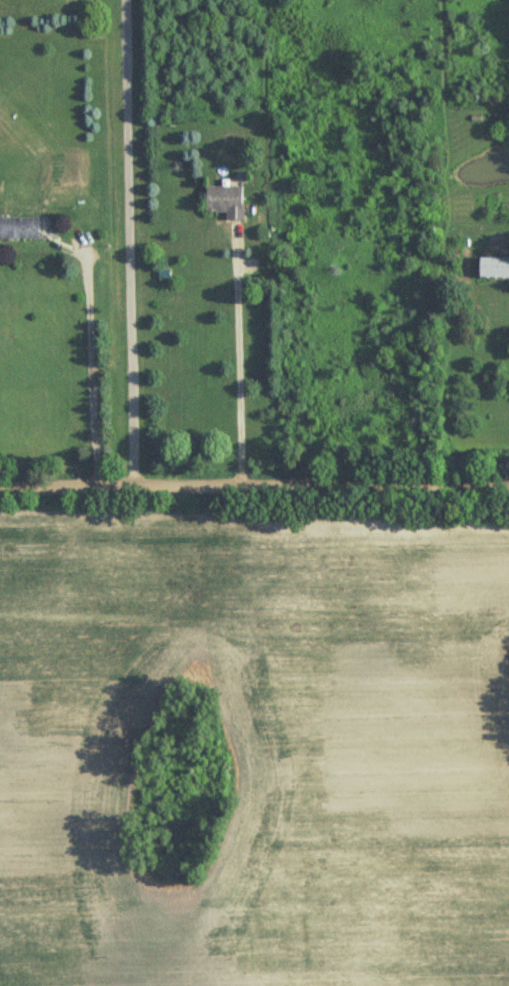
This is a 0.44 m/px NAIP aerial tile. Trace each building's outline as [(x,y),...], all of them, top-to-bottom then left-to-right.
[(204,187),(204,213),(226,213),(226,221),(243,221),(243,187),(204,187)] [(39,240),(39,218),(0,218),(0,240),(39,240)] [(508,279),(508,258),(476,258),(476,279),(508,279)]
